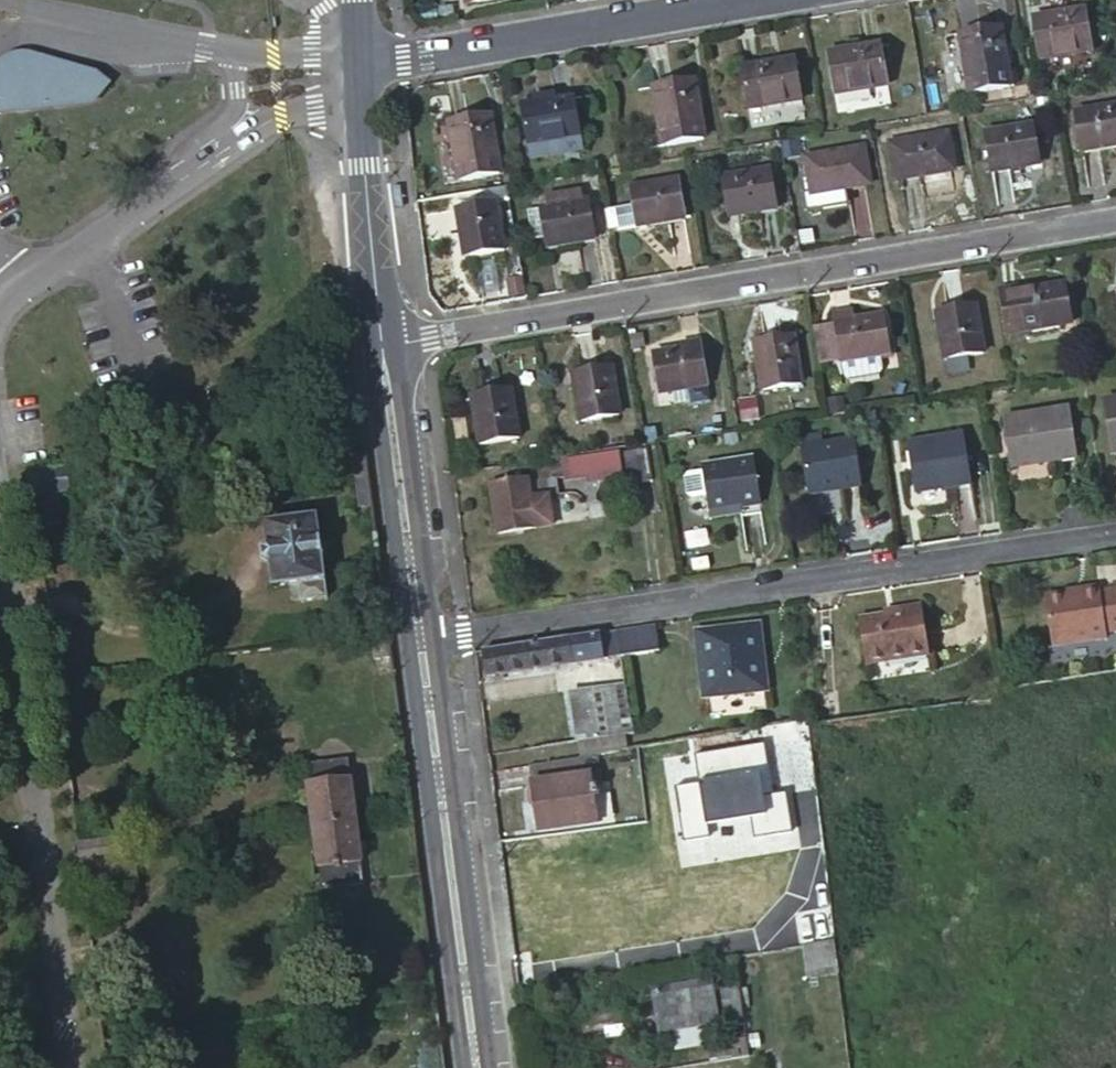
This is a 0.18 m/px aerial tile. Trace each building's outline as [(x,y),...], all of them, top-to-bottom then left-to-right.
[(1033,19),(1040,59),(1093,50),(1086,10),(1033,19)] [(961,34),(970,94),(1011,88),(1001,28),(961,34)] [(828,53),(835,94),(888,85),(881,44),(828,53)] [(76,96),(84,95),(93,92),(97,83),(97,73),(91,65),(64,58),(62,63),(43,57),(31,54),(24,53),(17,53),(11,54),(3,58),(0,60),(0,103),(76,96)] [(741,69),(748,109),(802,100),(795,59),(741,69)] [(654,87),(665,147),(704,139),(694,79),(654,87)] [(530,160),(566,154),(564,140),(582,137),(575,97),(556,101),(555,94),(544,96),(545,103),(535,105),(521,107),(530,160)] [(534,98),(535,105),(545,103),(544,96),(534,98)] [(1082,153),(1115,147),(1115,108),(1076,115),(1082,153)] [(450,122),(460,182),(500,174),(490,115),(450,122)] [(992,173),(1040,165),(1033,126),(985,134),(992,173)] [(891,144),(897,180),(956,170),(950,134),(891,144)] [(564,140),(566,154),(584,151),(582,137),(564,140)] [(813,194),(816,194),(848,188),(870,184),(864,149),(807,159),(813,194)] [(723,179),(729,217),(777,209),(770,170),(723,179)] [(645,215),(647,225),(685,218),(679,180),(631,189),(636,217),(645,215)] [(850,201),(848,188),(816,194),(813,194),(806,196),(808,208),(850,201)] [(541,211),(547,238),(548,247),(595,239),(589,201),(583,202),(581,191),(547,197),(549,208),(541,209),(541,211)] [(458,210),(464,249),(473,248),(474,257),(490,254),(504,252),(496,203),(458,210)] [(610,227),(633,223),(630,203),(607,207),(610,227)] [(535,241),(547,238),(541,211),(530,213),(535,241)] [(637,226),(647,225),(645,215),(636,217),(637,226)] [(473,248),(464,249),(466,258),(474,257),(473,248)] [(490,254),(474,257),(475,262),(491,260),(490,254)] [(998,290),(1006,334),(1071,324),(1065,285),(1016,293),(1016,287),(998,290)] [(946,320),(937,321),(944,360),(981,354),(974,306),(945,311),(946,320)] [(936,313),(937,321),(946,320),(945,311),(936,313)] [(841,363),(844,363),(880,356),(889,355),(883,316),(853,321),(852,315),(834,318),(836,330),(841,360),(841,363)] [(820,363),(841,360),(836,330),(815,333),(820,363)] [(763,352),(754,353),(761,392),(799,386),(791,337),(762,342),(763,352)] [(652,355),(659,395),(706,386),(699,341),(681,344),(682,351),(652,355)] [(753,344),(754,353),(763,352),(762,342),(753,344)] [(880,356),(844,363),(846,377),(850,380),(880,375),(883,370),(880,356)] [(574,374),(582,422),(620,416),(612,367),(574,374)] [(482,405),(472,406),(479,445),(517,439),(510,391),(480,396),(482,405)] [(471,397),(472,406),(482,405),(480,396),(471,397)] [(1105,401),(1112,450),(1115,450),(1115,399),(1105,401)] [(1074,457),(1067,408),(1003,418),(1009,468),(1074,457)] [(968,484),(961,435),(907,443),(915,492),(968,484)] [(858,487),(852,442),(800,449),(806,493),(858,487)] [(652,483),(648,450),(618,454),(622,480),(623,487),(652,483)] [(622,480),(618,454),(568,460),(572,487),(622,480)] [(26,484),(67,479),(64,456),(24,461),(26,484)] [(699,468),(706,511),(736,507),(758,503),(751,460),(699,468)] [(533,498),(531,480),(491,486),(497,533),(553,525),(549,495),(533,498)] [(298,593),(325,589),(314,506),(263,513),(272,579),(296,576),(298,593)] [(736,507),(706,511),(707,520),(737,515),(736,507)] [(1105,639),(1097,588),(1080,590),(1081,594),(1063,597),(1048,599),(1055,646),(1105,639)] [(951,654),(943,606),(916,609),(917,614),(908,615),(888,619),(894,662),(951,654)] [(759,623),(695,633),(705,700),(770,689),(759,623)] [(619,632),(623,658),(662,652),(658,625),(619,632)] [(597,635),(565,640),(482,652),(486,678),(569,665),(601,660),(597,635)] [(53,669),(56,694),(72,692),(69,667),(53,669)] [(578,742),(635,733),(627,687),(570,696),(578,742)] [(766,744),(809,738),(808,725),(807,722),(764,729),(766,744)] [(597,818),(588,757),(530,766),(538,826),(597,818)] [(306,768),(313,828),(357,822),(349,763),(306,768)] [(357,822),(313,828),(321,888),(364,882),(357,822)] [(129,836),(74,844),(76,860),(131,853),(129,836)] [(834,940),(808,944),(809,961),(813,960),(836,957),(834,940)] [(838,971),(836,957),(813,960),(814,975),(838,971)] [(719,1023),(714,987),(655,996),(660,1032),(719,1023)] [(750,1055),(748,1036),(717,1041),(720,1060),(750,1055)]
